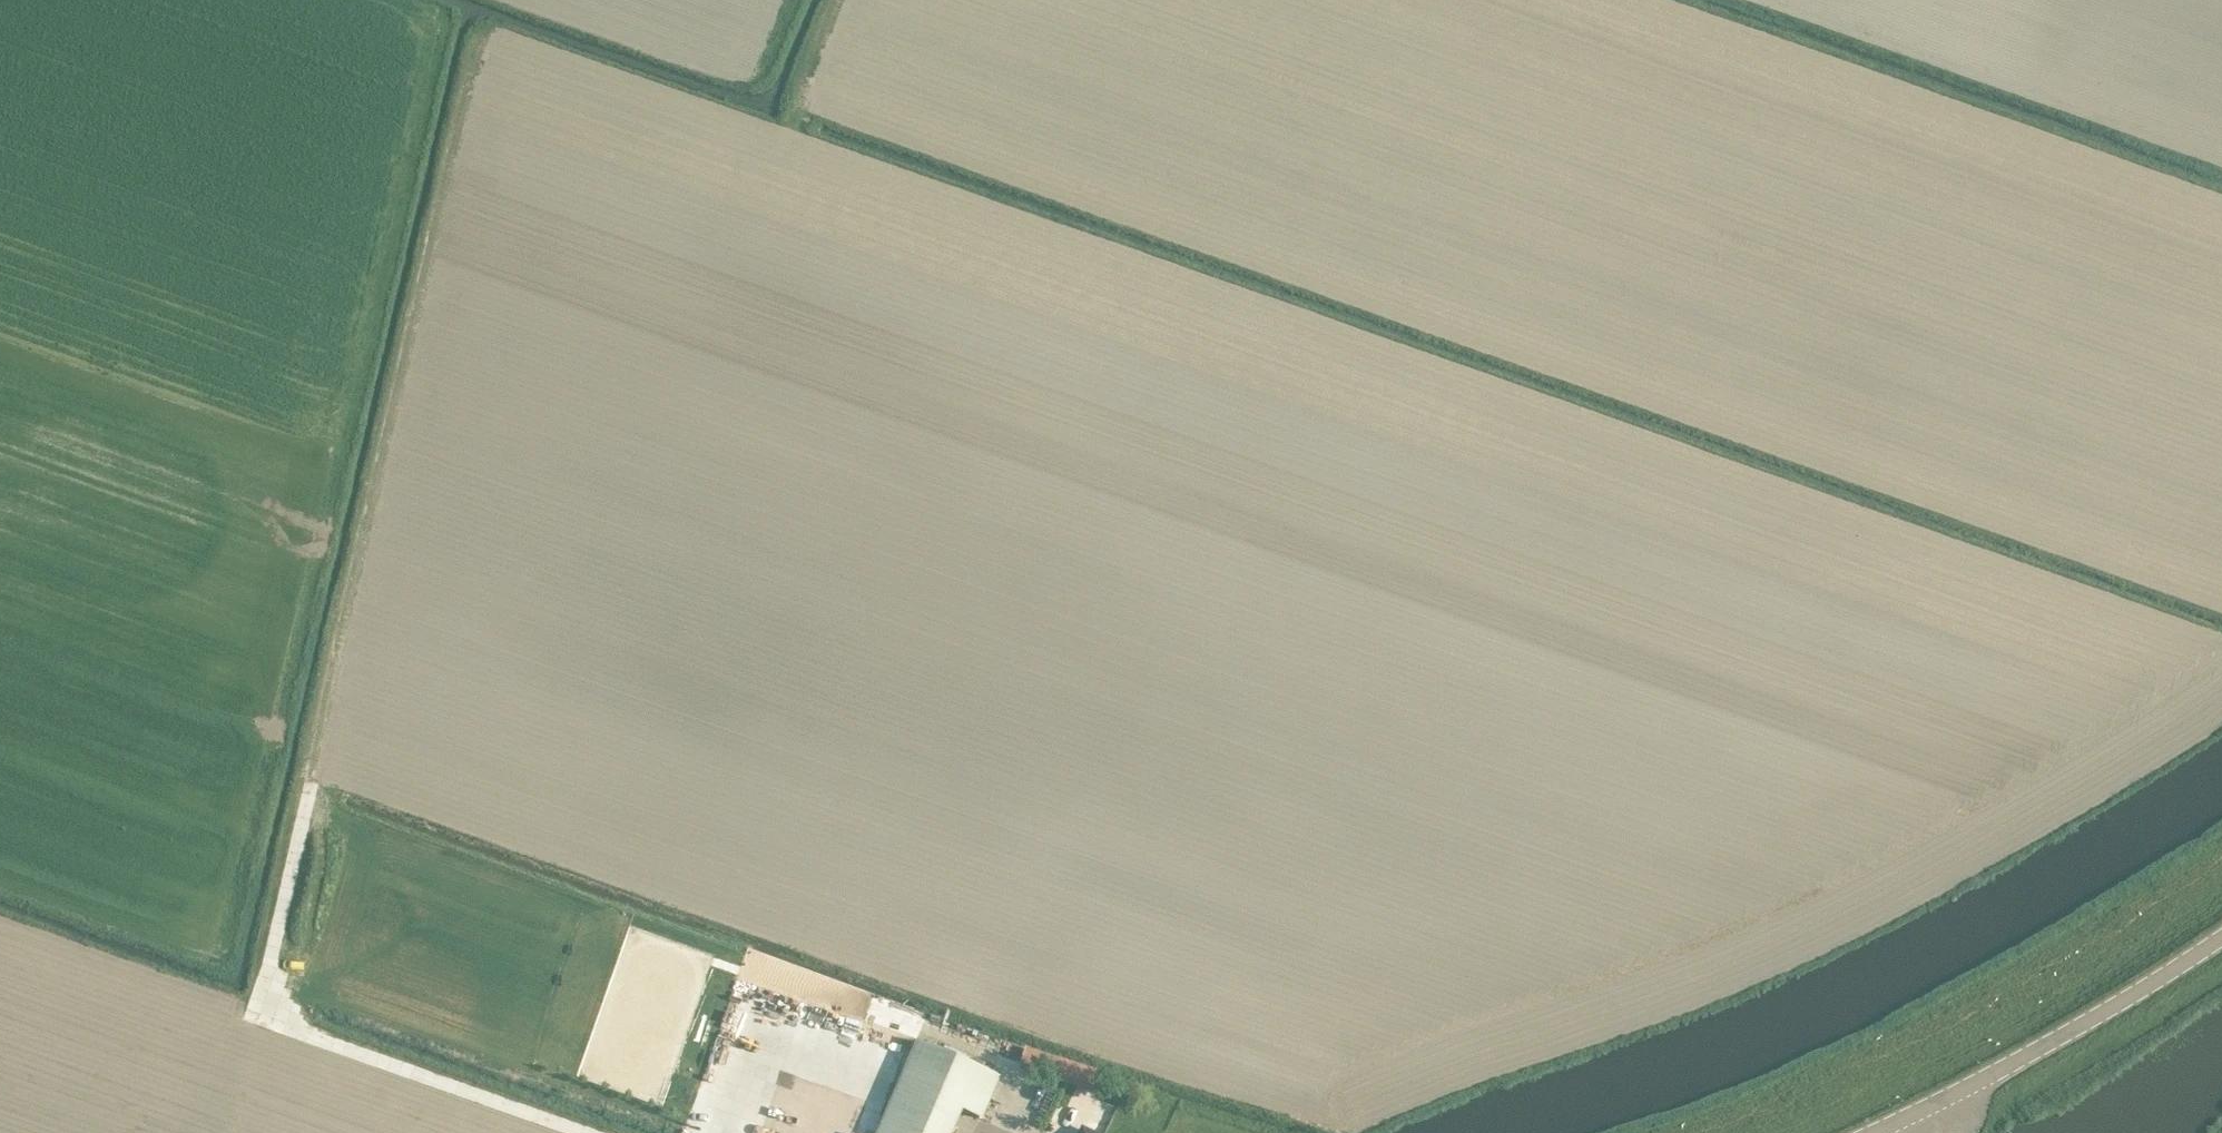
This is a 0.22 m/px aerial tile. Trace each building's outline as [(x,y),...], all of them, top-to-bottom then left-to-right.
[(962,1107),(978,1114),(996,1072),(916,1038),(876,1132),(950,1132),(962,1107)]
